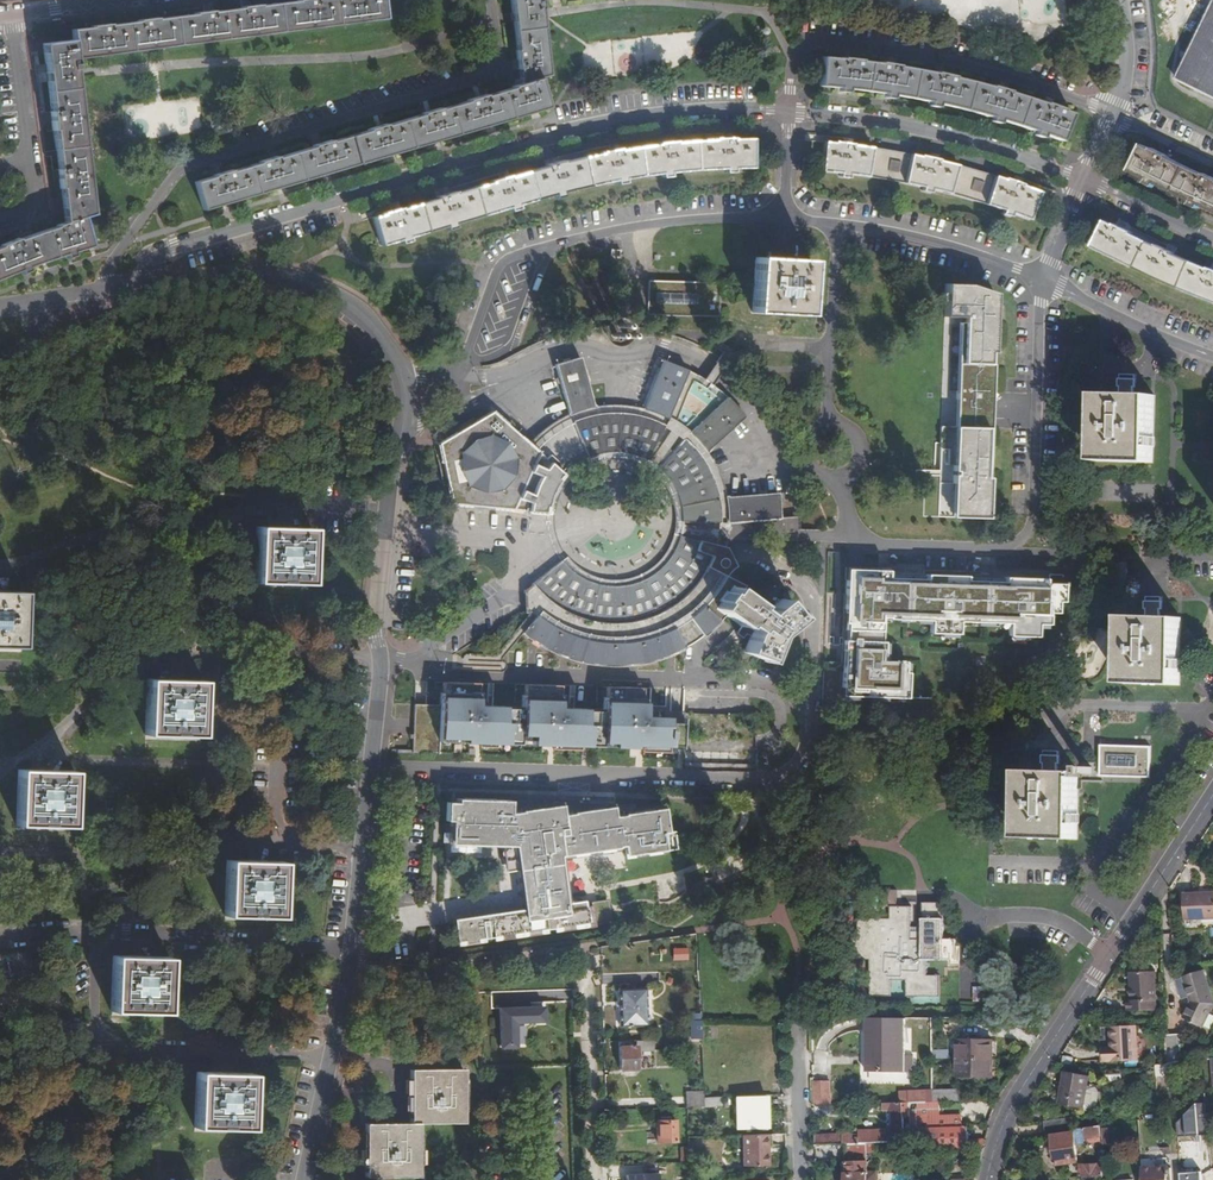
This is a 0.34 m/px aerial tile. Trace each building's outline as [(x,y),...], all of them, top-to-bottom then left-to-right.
[(84,217),(93,214),(76,74),(74,59),(75,59),(386,19),(384,0),(306,0),(251,7),(204,13),(149,20),(98,26),(71,30),(73,40),(42,44),(46,76),(46,78),(52,119),(61,188),(65,223),(65,224),(51,228),(34,233),(0,246),(0,279),(10,275),(38,264),(60,256),(92,247),(84,217)] [(513,13),(513,16),(520,69),(522,84),(522,86),(503,92),(195,183),(203,211),(226,204),(279,188),(327,174),(389,156),(435,142),(487,127),(534,113),(549,109),(540,79),(551,76),(543,13),(541,0),(511,0),(513,13)] [(1212,95),(1212,3),(1177,79),(1212,95)] [(1066,143),(1077,116),(996,88),(913,69),(829,58),(826,88),(844,90),(889,95),(908,98),(935,104),(988,116),(997,119),(1041,134),(1066,143)] [(754,69),(751,69),(751,65),(746,64),(746,69),(743,69),(742,80),(754,80),(754,69)] [(668,173),(736,169),(751,169),(752,140),(738,140),(721,141),(669,145),(650,146),(614,153),(564,164),(553,166),(504,179),(446,197),(394,212),(373,218),(382,246),(512,208),(556,195),(600,184),(668,173)] [(1041,192),(1018,184),(937,160),(934,160),(854,145),(850,145),(827,142),(823,172),(846,175),(923,188),(998,208),(1031,220),(1041,192)] [(1132,172),(1152,182),(1172,192),(1197,203),(1212,209),(1212,177),(1190,168),(1145,145),(1132,172)] [(1109,221),(1096,248),(1132,266),(1169,283),(1206,300),(1212,302),(1212,268),(1183,257),(1171,252),(1146,240),(1129,231),(1109,221)] [(810,261),(784,259),(755,257),(754,270),(809,271),(810,261)] [(806,316),(809,271),(754,270),(754,279),(753,285),(752,313),(806,316)] [(646,312),(654,313),(657,278),(648,278),(646,309),(646,312)] [(663,313),(665,279),(657,278),(654,313),(663,313)] [(665,279),(663,313),(717,317),(720,283),(712,282),(665,279)] [(977,290),(945,285),(941,342),(958,342),(954,467),(925,466),(919,528),(973,529),(990,516),(996,300),(977,290)] [(614,311),(610,312),(607,313),(603,316),(600,319),(597,323),(596,326),(595,331),(594,336),(595,340),(597,345),(598,347),(601,351),(605,354),(609,356),(613,358),(618,358),(623,358),(627,356),(630,355),(634,352),(637,349),(640,345),(641,341),(642,336),(642,331),(641,326),(640,324),(637,319),(633,316),(629,313),(624,311),(619,310),(614,311)] [(580,409),(593,406),(575,355),(563,359),(550,364),(567,414),(580,409)] [(701,440),(706,447),(709,451),(748,414),(734,399),(717,386),(700,374),(681,365),(662,357),(660,362),(650,390),(643,408),(646,408),(648,409),(652,410),(656,411),(666,415),(675,420),(694,391),(705,398),(685,427),(693,433),(701,440)] [(1158,399),(1135,398),(1135,391),(1137,391),(1138,377),(1120,376),(1119,390),(1121,390),(1121,398),(1102,397),(1100,463),(1155,465),(1158,399)] [(620,404),(606,404),(593,406),(580,409),(567,414),(555,420),(544,428),(534,437),(525,447),(531,452),(539,444),(547,436),(556,429),(566,424),(577,419),(587,415),(598,413),(610,412),(621,411),(632,413),(640,414),(647,416),(651,417),(655,419),(662,422),(669,425),(663,437),(651,462),(654,464),(658,467),(676,440),(681,433),(685,437),(689,441),(698,450),(706,461),(713,476),(720,491),(722,505),(724,518),(732,518),(731,508),(729,498),(725,482),(718,466),(709,451),(706,447),(701,440),(693,433),(685,427),(680,424),(675,420),(666,415),(656,411),(652,410),(648,409),(646,408),(643,408),(638,407),(633,406),(620,404)] [(577,465),(583,462),(589,459),(595,456),(602,454),(608,453),(615,453),(622,453),(630,454),(637,456),(644,459),(651,462),(663,437),(669,425),(662,422),(655,419),(651,417),(647,416),(640,414),(632,413),(621,411),(610,412),(598,413),(587,415),(577,419),(566,424),(556,429),(547,436),(539,444),(531,452),(525,447),(496,425),(488,418),(484,420),(435,451),(452,512),(464,513),(483,514),(529,516),(549,517),(549,510),(551,504),(553,497),(555,491),(559,485),(562,479),(567,474),(572,470),(577,465)] [(676,440),(658,467),(664,473),(669,480),(673,487),(677,494),(680,502),(681,510),(682,519),(683,527),(705,529),(723,530),(724,525),(724,518),(722,505),(720,491),(713,476),(706,461),(698,450),(689,441),(685,437),(681,433),(676,440)] [(732,518),(732,524),(776,521),(785,521),(785,508),(784,494),(777,495),(729,498),(731,508),(732,518)] [(785,532),(794,532),(801,533),(802,527),(802,521),(793,521),(785,521),(785,532)] [(646,621),(628,625),(619,626),(610,626),(602,626),(593,624),(585,622),(572,616),(559,609),(548,601),(545,605),(543,607),(538,613),(546,620),(556,627),(566,632),(577,636),(593,640),(610,641),(627,641),(645,637),(662,631),(674,626),(685,618),(695,610),(704,601),(713,588),(721,574),(725,564),(729,554),(731,541),(732,535),(732,532),(732,528),(732,524),(724,525),(723,530),(705,529),(683,527),(682,530),(681,536),(705,541),(717,544),(718,544),(715,555),(711,566),(705,576),(700,584),(694,591),(687,598),(679,605),(671,610),(663,614),(646,621)] [(257,526),(256,581),(311,583),(313,528),(257,526)] [(561,561),(543,575),(536,581),(531,585),(539,594),(548,601),(559,609),(572,616),(585,622),(593,624),(602,626),(610,626),(619,626),(628,625),(646,621),(663,614),(671,610),(679,605),(687,598),(694,591),(700,584),(705,576),(711,566),(715,555),(718,544),(717,544),(705,541),(681,536),(679,543),(676,550),(672,556),(668,562),(663,567),(658,572),(652,577),(646,580),(639,584),(634,585),(629,587),(622,588),(615,589),(608,588),(601,587),(594,585),(588,583),(582,580),(576,576),(570,571),(565,566),(561,561)] [(1130,567),(1112,566),(1111,580),(1129,580),(1130,567)] [(843,639),(841,697),(908,699),(909,672),(904,672),(904,661),(883,661),(884,642),(880,642),(881,618),(931,620),(931,632),(958,633),(958,620),(1009,622),(1009,634),(1036,635),(1036,623),(1046,623),(1047,612),(1055,612),(1056,600),(1062,600),(1062,582),(1045,582),(1045,577),(1005,576),(1004,581),(966,580),(966,576),(926,575),(926,579),(888,578),(888,572),(845,571),(844,625),(846,625),(845,639),(843,639)] [(644,664),(661,660),(676,654),(691,646),(704,636),(717,626),(728,614),(740,623),(742,620),(755,629),(752,633),(748,650),(761,653),(773,657),(781,634),(795,623),(800,619),(795,611),(785,597),(780,601),(768,610),(766,613),(761,609),(754,604),(755,602),(743,593),(746,587),(728,578),(717,594),(704,610),(691,621),(677,630),(662,637),(645,642),(627,645),(613,646),(599,645),(585,642),(571,638),(558,632),(546,625),(534,617),(521,632),(537,644),(555,654),(574,661),(587,665),(600,667),(613,667),(626,667),(644,664)] [(19,648),(21,593),(0,592),(0,648),(19,648)] [(1162,620),(1163,613),(1165,613),(1165,600),(1156,600),(1147,600),(1147,612),(1149,613),(1149,619),(1129,619),(1127,684),(1183,686),(1184,620),(1162,620)] [(147,680),(146,734),(201,736),(203,682),(147,680)] [(439,742),(589,747),(590,708),(583,707),(544,693),(555,694),(544,690),(538,707),(539,687),(529,686),(528,695),(523,695),(522,707),(522,710),(512,706),(511,709),(512,684),(444,681),(440,693),(439,704),(414,703),(412,750),(416,751),(439,752),(439,742)] [(591,746),(681,748),(682,723),(670,723),(671,716),(648,716),(648,687),(600,686),(600,711),(591,711),(591,746)] [(457,744),(457,763),(580,766),(580,747),(457,744)] [(1102,778),(1151,780),(1153,746),(1103,744),(1102,778)] [(711,751),(615,748),(616,767),(713,770),(711,751)] [(729,771),(727,752),(711,751),(713,770),(729,771)] [(754,752),(727,752),(729,771),(754,771),(754,752)] [(1058,774),(1058,767),(1060,767),(1061,754),(1052,754),(1044,754),(1043,766),(1045,766),(1044,773),(1025,772),(1023,840),(1078,842),(1081,774),(1058,774)] [(71,771),(16,769),(15,824),(70,826),(71,771)] [(450,820),(450,846),(516,849),(522,902),(523,910),(524,915),(452,925),(455,943),(462,942),(462,945),(545,935),(545,932),(589,925),(585,903),(566,906),(558,857),(622,848),(623,857),(676,850),(674,833),(670,833),(667,810),(616,817),(615,808),(563,816),(562,806),(510,814),(511,802),(456,801),(456,805),(455,820),(450,820)] [(456,805),(446,804),(445,820),(450,820),(455,820),(456,805)] [(342,827),(326,826),(325,835),(341,836),(342,827)] [(282,862),(227,860),(226,915),(281,917),(282,862)] [(1191,918),(1212,918),(1212,893),(1195,893),(1191,893),(1184,893),(1185,918),(1191,918)] [(942,899),(929,899),(922,899),(922,926),(911,926),(912,904),(890,904),(889,915),(856,914),(856,936),(848,935),(847,957),(869,957),(868,993),(888,994),(888,978),(904,978),(903,994),(931,995),(937,995),(937,972),(930,972),(925,972),(925,958),(930,958),(949,959),(949,962),(957,963),(957,959),(954,958),(954,937),(942,936),(942,899)] [(697,933),(686,934),(687,944),(697,942),(697,933)] [(687,966),(685,940),(659,943),(662,968),(687,966)] [(113,955),(112,1010),(166,1011),(167,956),(113,955)] [(1183,1017),(1192,1022),(1201,1027),(1212,1003),(1203,969),(1192,973),(1184,975),(1191,1000),(1183,1017)] [(1131,971),(1131,1000),(1127,1000),(1127,1010),(1155,1009),(1154,970),(1131,971)] [(619,1027),(647,1026),(646,988),(618,989),(619,1027)] [(478,1022),(488,1022),(488,1020),(507,1020),(506,993),(487,994),(487,1009),(478,1009),(478,1022)] [(692,1021),(692,1040),(702,1040),(701,1021),(692,1021)] [(907,1057),(906,1021),(888,1021),(888,1032),(886,1031),(887,1056),(882,1056),(882,1070),(908,1071),(907,1057)] [(906,1021),(907,1057),(916,1056),(914,1022),(906,1021)] [(478,1022),(479,1044),(489,1044),(488,1022),(478,1022)] [(1104,1062),(1137,1061),(1136,1027),(1110,1028),(1110,1048),(1103,1048),(1104,1062)] [(1164,1063),(1171,1062),(1179,1062),(1179,1033),(1170,1033),(1164,1034),(1164,1063)] [(956,1058),(990,1058),(991,1041),(957,1040),(956,1058)] [(652,1049),(652,1041),(635,1041),(635,1046),(619,1047),(619,1069),(636,1069),(635,1050),(652,1049)] [(990,1058),(956,1058),(956,1075),(989,1076),(990,1058)] [(764,1096),(770,1095),(770,1060),(749,1060),(750,1097),(764,1096)] [(412,1122),(420,1123),(465,1122),(466,1069),(413,1070),(412,1122)] [(196,1071),(195,1125),(249,1127),(251,1072),(196,1071)] [(1082,1108),(1082,1107),(1090,1109),(1096,1105),(1099,1092),(1096,1086),(1087,1084),(1089,1077),(1066,1071),(1057,1102),(1082,1108)] [(813,1105),(832,1104),(831,1080),(813,1081),(813,1105)] [(936,1103),(968,1102),(968,1090),(936,1091),(936,1103)] [(910,1103),(927,1103),(927,1092),(909,1093),(910,1103)] [(685,1109),(686,1109),(703,1109),(703,1100),(703,1094),(685,1094),(685,1109)] [(762,1116),(764,1116),(764,1096),(750,1097),(736,1098),(737,1127),(760,1127),(763,1127),(762,1116)] [(704,1097),(704,1106),(721,1106),(720,1097),(704,1097)] [(1179,1135),(1208,1135),(1207,1098),(1186,1098),(1187,1116),(1179,1116),(1179,1135)] [(987,1109),(987,1102),(968,1102),(936,1103),(927,1103),(910,1103),(911,1130),(963,1129),(962,1118),(940,1118),(940,1110),(987,1109)] [(909,1142),(912,1142),(911,1130),(910,1103),(884,1104),(884,1111),(894,1111),(894,1130),(862,1130),(862,1143),(868,1142),(909,1142)] [(1071,1117),(1042,1121),(1044,1139),(1050,1138),(1054,1166),(1076,1163),(1071,1117)] [(420,1123),(412,1122),(367,1123),(367,1176),(420,1176),(420,1123)] [(657,1142),(674,1142),(674,1122),(656,1122),(657,1142)] [(1099,1141),(1098,1126),(1082,1129),(1084,1143),(1099,1141)] [(969,1128),(963,1129),(911,1130),(912,1142),(921,1141),(922,1151),(969,1150),(969,1142),(969,1128)] [(766,1133),(741,1134),(742,1159),(742,1165),(767,1165),(766,1133)] [(815,1135),(815,1143),(846,1143),(853,1143),(853,1135),(815,1135)] [(868,1142),(862,1143),(853,1143),(846,1143),(847,1179),(868,1179),(868,1142)] [(1080,1177),(1102,1176),(1101,1165),(1079,1166),(1080,1177)]
